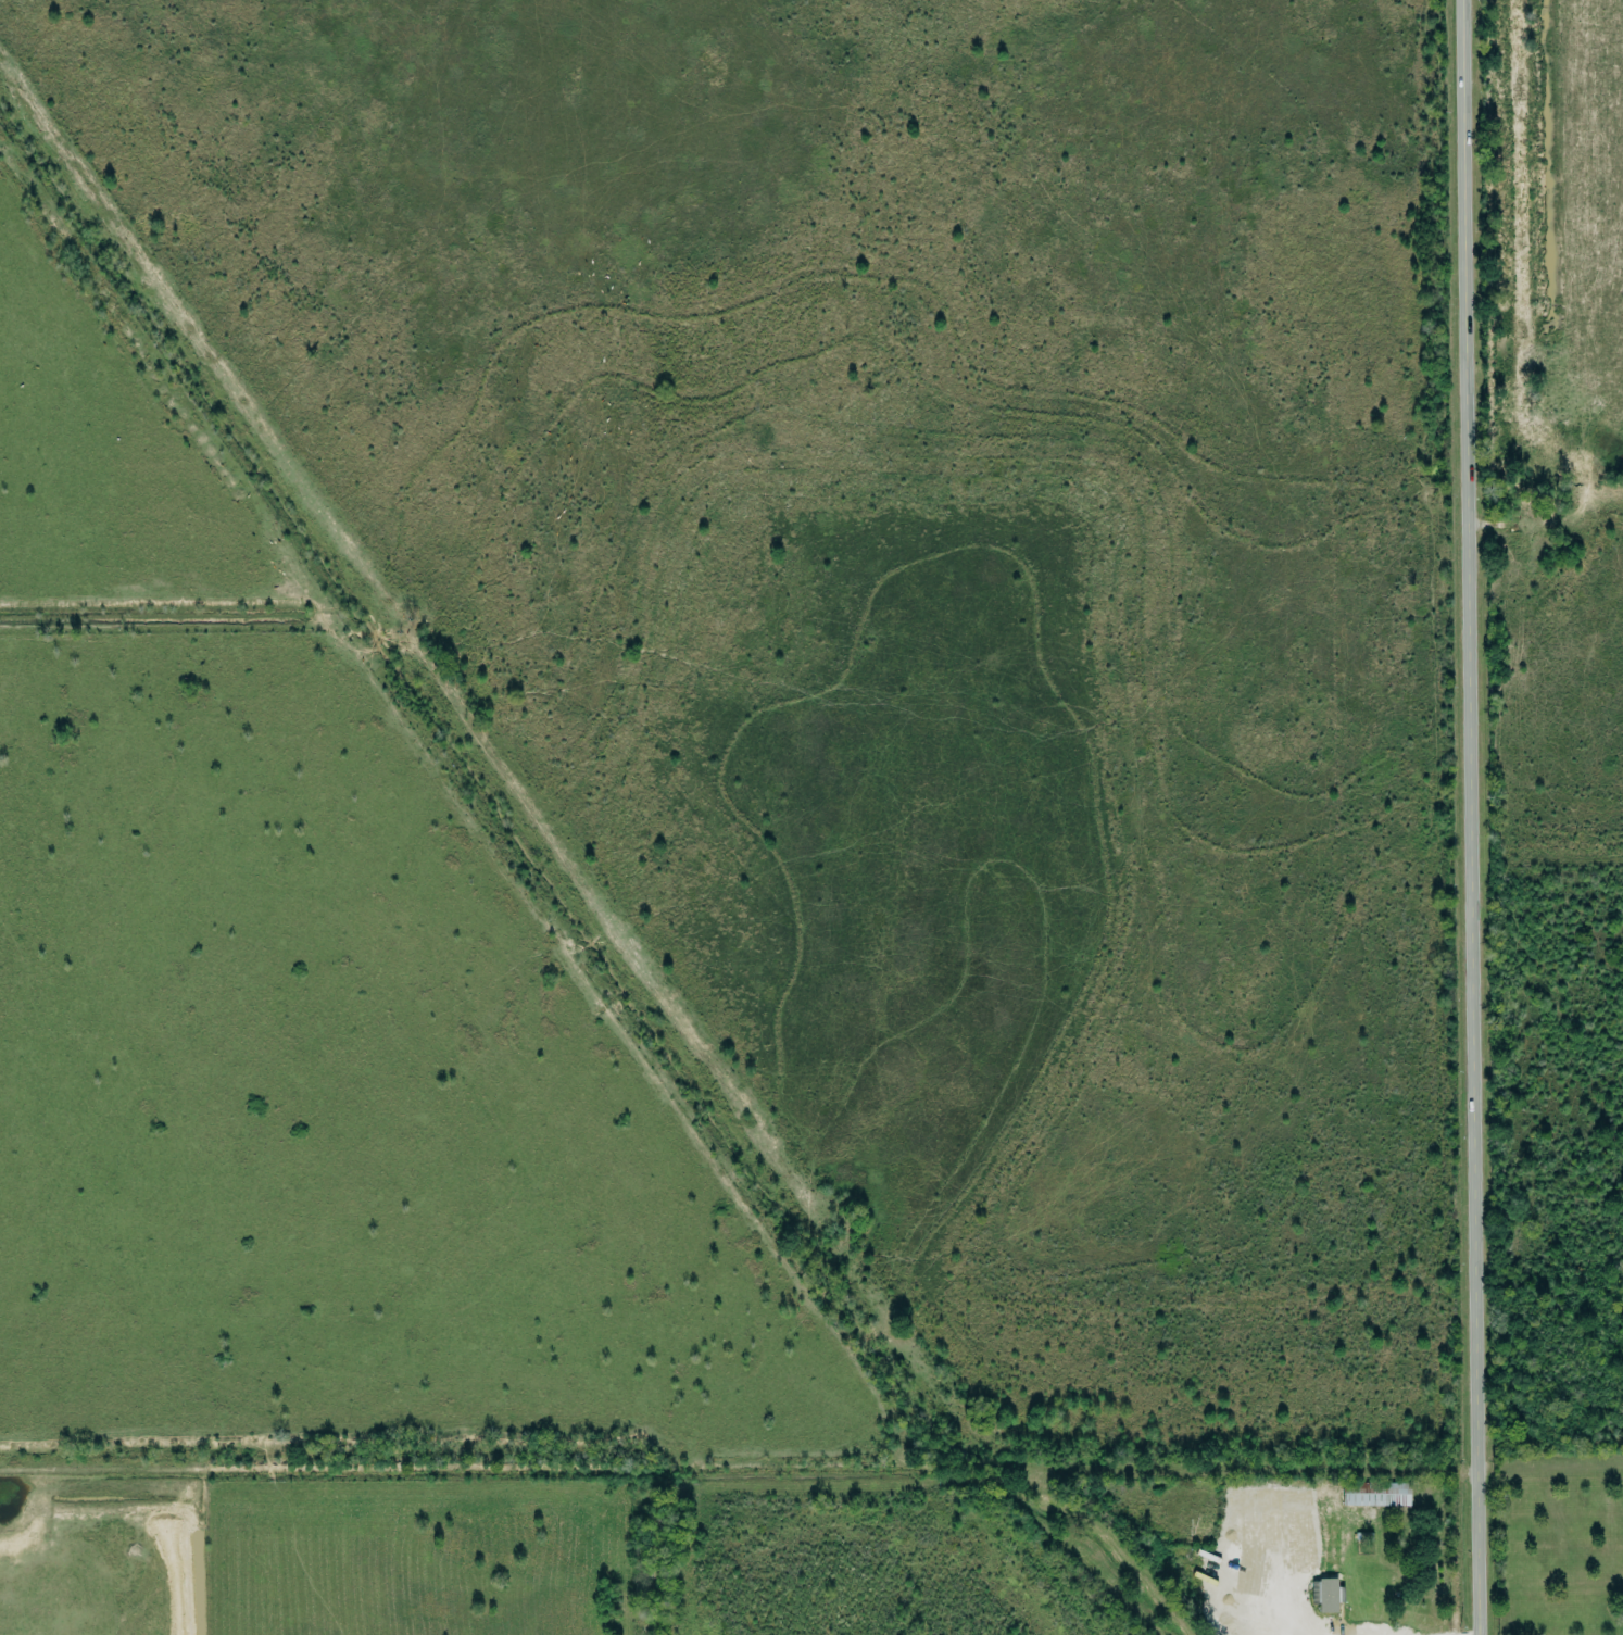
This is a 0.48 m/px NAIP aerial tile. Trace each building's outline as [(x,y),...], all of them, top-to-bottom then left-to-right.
[(1410,1506),(1410,1483),(1344,1482),(1344,1505),(1410,1506)] [(1338,1613),(1338,1602),(1343,1602),(1343,1590),(1337,1590),(1337,1579),(1311,1579),(1312,1599),(1319,1599),(1319,1613),(1338,1613)]
